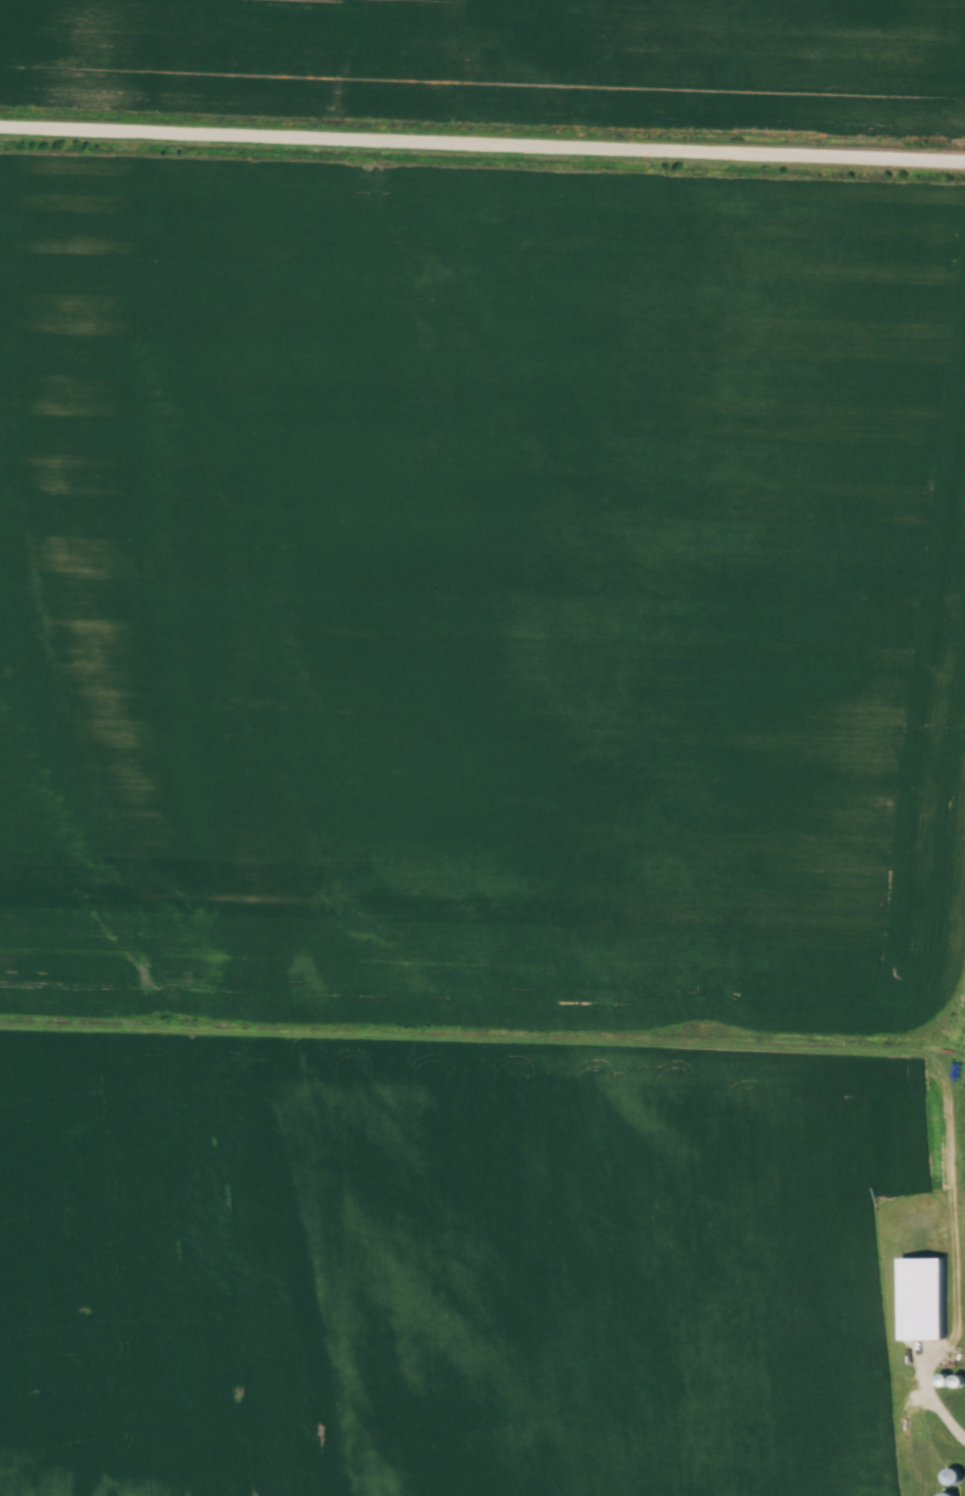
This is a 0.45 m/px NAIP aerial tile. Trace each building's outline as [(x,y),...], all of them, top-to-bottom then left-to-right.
[(942,1257),(900,1257),(900,1338),(942,1338),(942,1257)] [(943,1469),(945,1483),(960,1481),(959,1467),(943,1469)]
